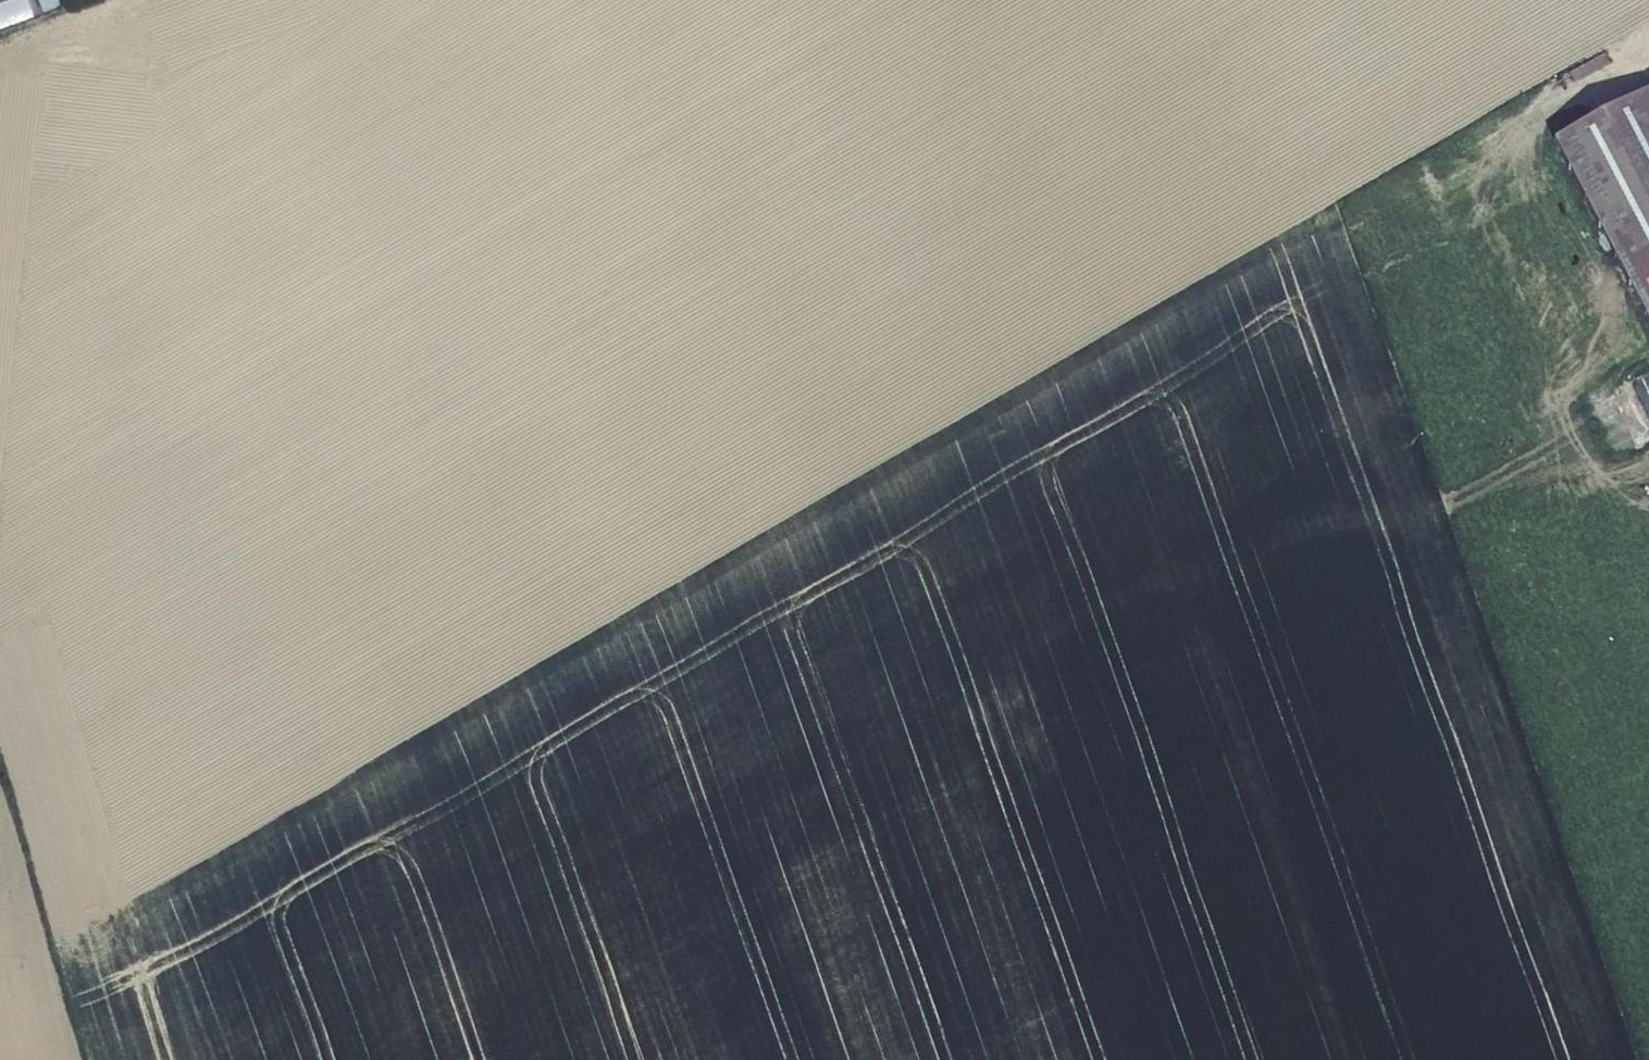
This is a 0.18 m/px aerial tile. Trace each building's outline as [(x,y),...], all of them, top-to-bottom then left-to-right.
[(42,12),(57,7),(56,0),(38,0),(42,12)] [(1554,139),(1648,321),(1648,90),(1554,139)]
